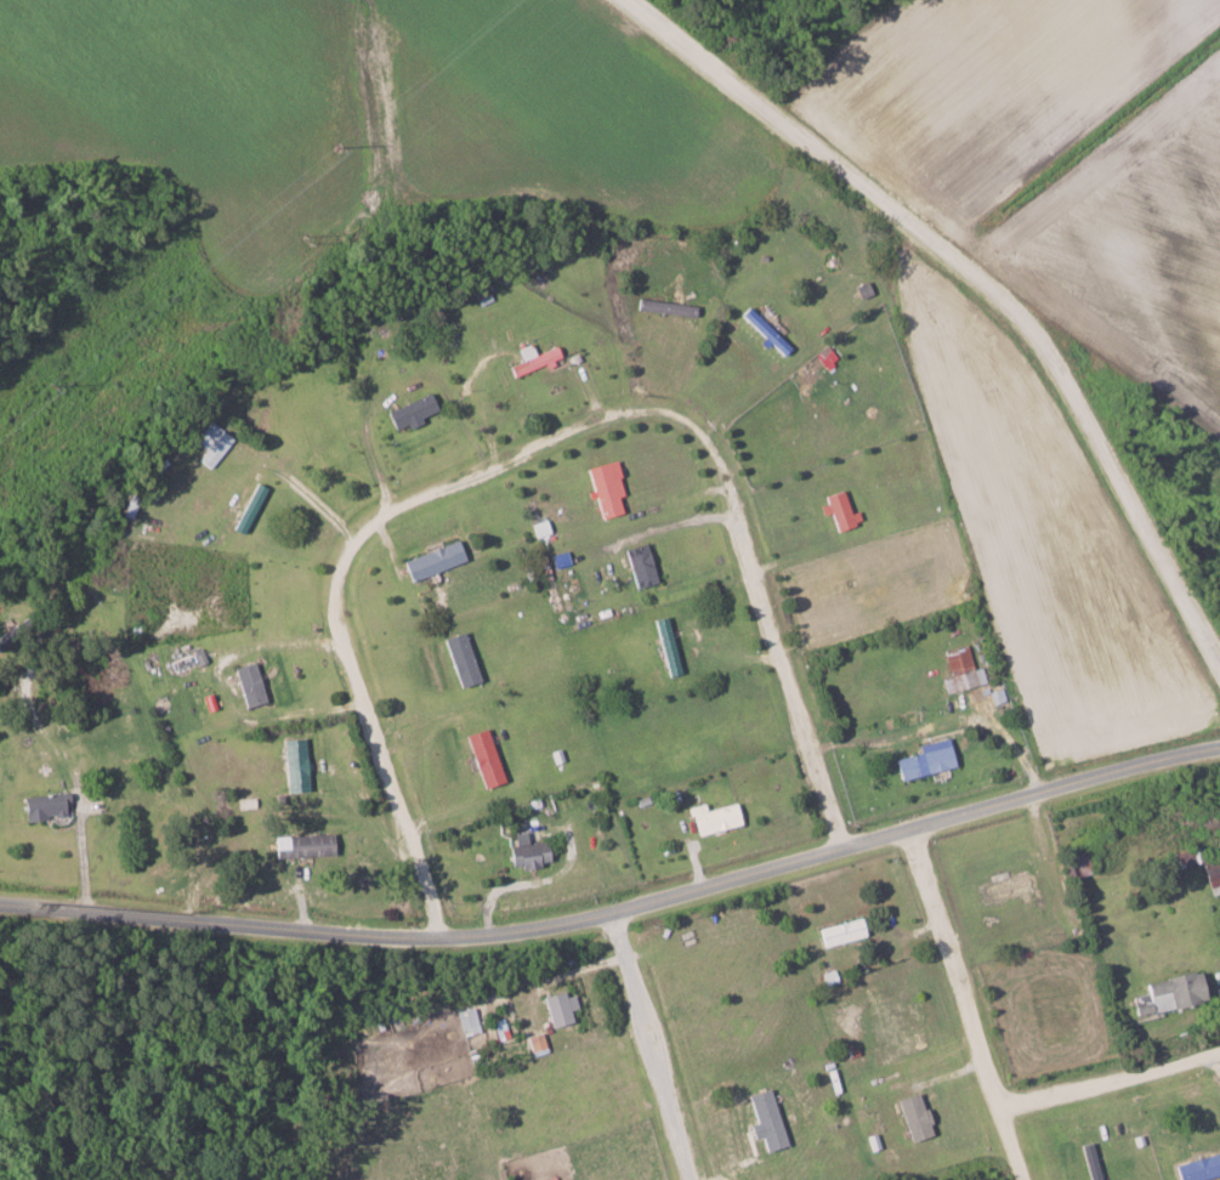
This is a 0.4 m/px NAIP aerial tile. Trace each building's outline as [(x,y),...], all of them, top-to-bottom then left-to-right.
[(492,300),(484,283),(471,289),(479,305),(492,300)] [(543,364),(544,365),(561,358),(555,345),(534,354),(530,342),(516,348),(521,360),(507,366),(511,377),(543,364)] [(421,423),(419,416),(436,411),(431,394),(384,409),(391,430),(406,425),(406,427),(421,423)] [(209,469),(233,439),(209,420),(193,441),(205,450),(197,460),(209,469)] [(586,467),(592,494),(594,494),(599,518),(622,513),(618,496),(623,495),(615,461),(586,467)] [(242,534),(264,487),(254,482),(231,529),(242,534)] [(857,511),(850,513),(842,489),(819,496),(825,513),(829,512),(835,530),(860,521),(857,511)] [(400,560),(408,581),(465,560),(458,539),(400,560)] [(623,549),(636,589),(658,582),(645,542),(623,549)] [(681,674),(666,615),(652,619),(667,677),(681,674)] [(441,639),(458,688),(480,680),(463,631),(441,639)] [(943,650),(949,675),(942,677),(946,693),(986,683),(982,667),(973,669),(967,644),(943,650)] [(232,668),(244,707),(265,701),(254,662),(232,668)] [(504,781),(486,728),(467,735),(471,746),(468,747),(482,788),(504,781)] [(899,780),(955,766),(948,737),(917,745),(919,753),(893,759),(899,780)] [(284,793),(307,792),(305,738),(282,739),(284,793)] [(21,795),(22,819),(67,817),(67,794),(21,795)] [(704,810),(702,803),(687,807),(694,836),(741,825),(736,803),(704,810)] [(275,858),(334,857),(334,835),(275,836),(275,858)] [(547,841),(524,844),(523,835),(518,835),(519,845),(506,846),(509,869),(539,866),(538,862),(549,860),(547,841)] [(1069,880),(1091,872),(1084,852),(1062,859),(1069,880)] [(1209,895),(1219,892),(1219,877),(1217,865),(1202,869),(1209,895)] [(979,905),(1031,892),(1026,871),(974,884),(979,905)] [(816,929),(821,948),(866,936),(860,917),(816,929)] [(1198,972),(1143,980),(1145,996),(1131,998),(1134,1014),(1203,1004),(1198,972)] [(578,1008),(573,990),(542,999),(550,1028),(572,1022),(569,1011),(578,1008)] [(456,1012),(463,1036),(479,1032),(472,1007),(456,1012)] [(531,1052),(546,1048),(541,1032),(526,1036),(531,1052)] [(754,1122),(747,1124),(752,1139),(760,1137),(765,1152),(787,1145),(769,1088),(746,1095),(754,1122)] [(932,1135),(919,1092),(896,1099),(910,1142),(932,1135)] [(1219,1175),(1219,1151),(1173,1165),(1178,1179),(1204,1179),(1219,1175)]
